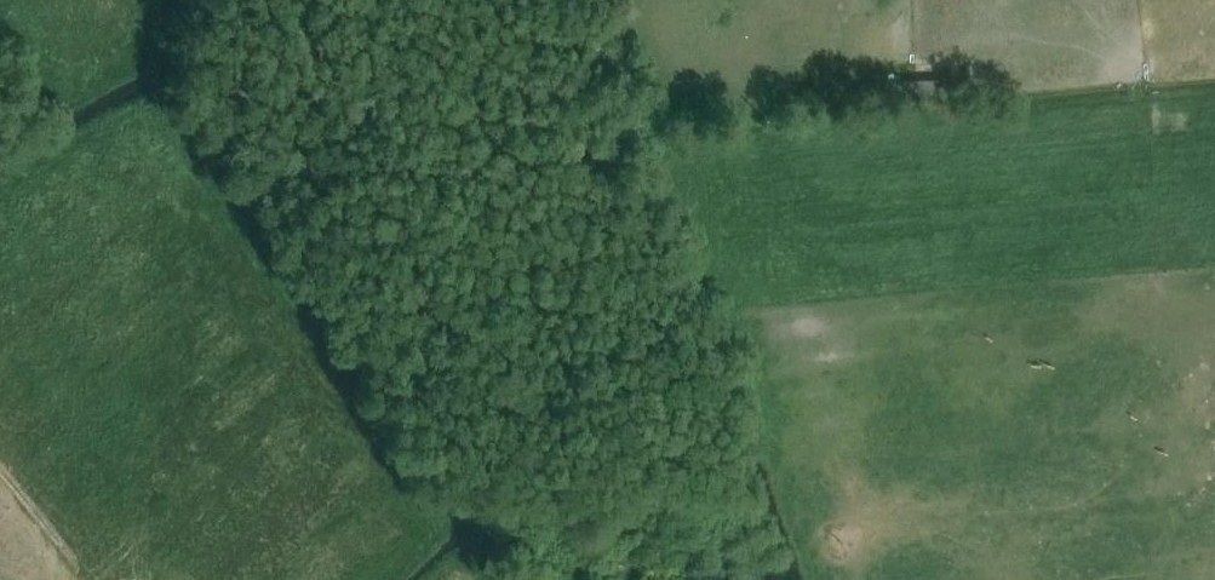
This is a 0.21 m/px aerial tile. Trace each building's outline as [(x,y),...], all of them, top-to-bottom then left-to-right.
[(916,95),(946,95),(946,80),(916,80),(916,95)] [(834,505),(846,497),(836,482),(824,491),(834,505)]
